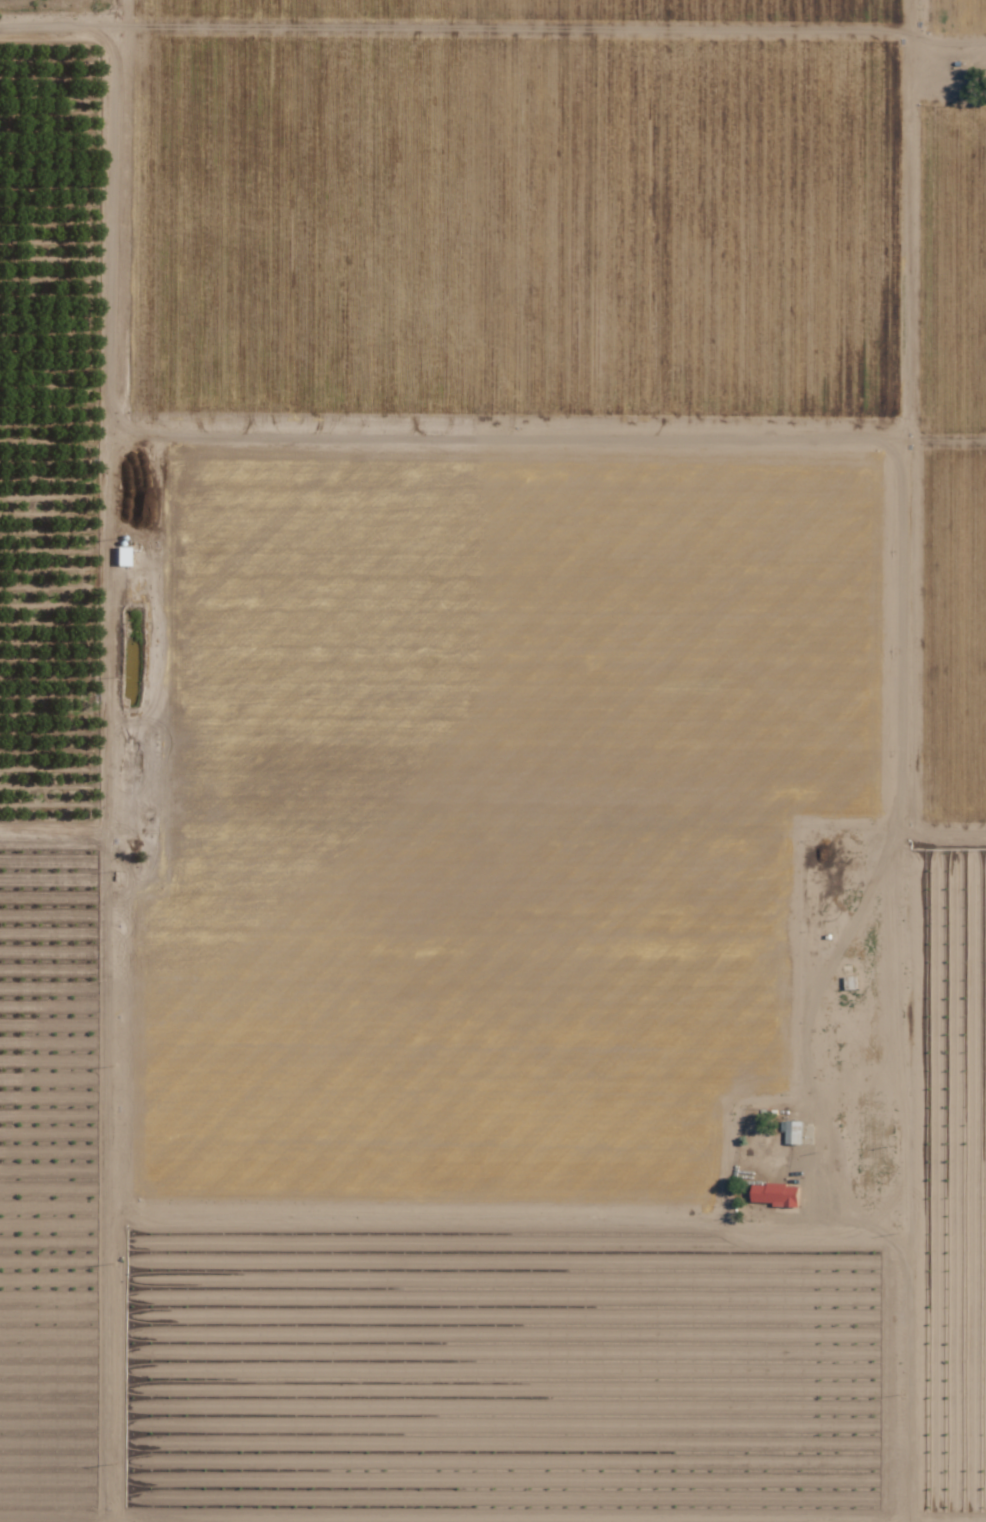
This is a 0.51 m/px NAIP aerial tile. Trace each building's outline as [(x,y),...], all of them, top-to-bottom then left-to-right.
[(771,1203),(771,1206),(795,1207),(795,1185),(750,1185),(749,1202),(771,1203)]
